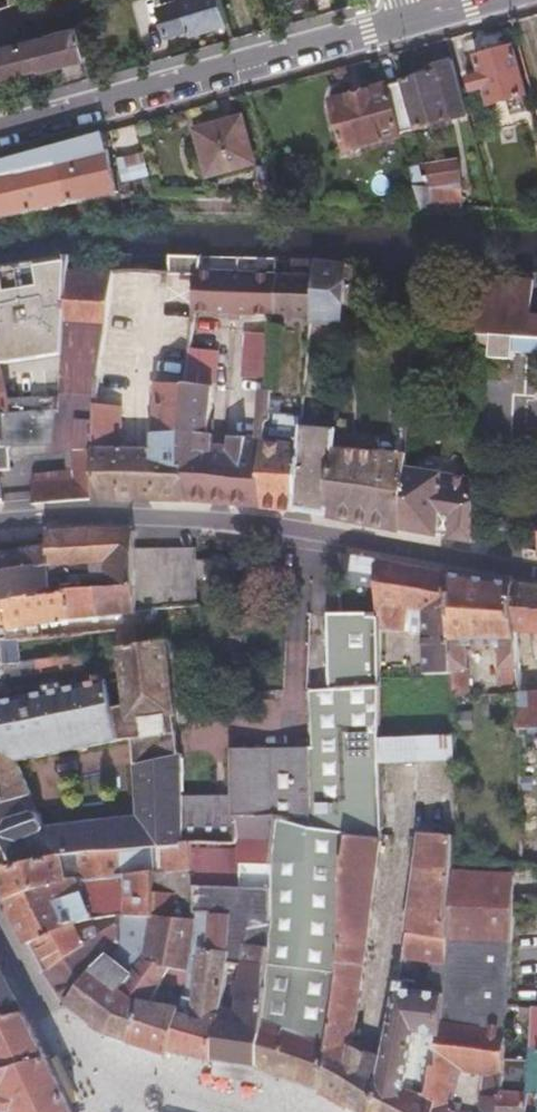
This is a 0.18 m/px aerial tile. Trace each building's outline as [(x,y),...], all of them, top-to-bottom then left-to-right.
[(230,22),(223,0),(176,0),(161,5),(170,33),(195,25),(197,32),(230,22)] [(291,8),(312,3),(311,0),(289,0),(291,8)] [(78,24),(66,30),(0,48),(0,76),(85,55),(78,24)] [(515,46),(478,57),(482,73),(469,78),(473,90),(486,88),(491,104),(528,94),(515,46)] [(469,114),(456,67),(402,82),(416,129),(469,114)] [(416,129),(402,82),(333,101),(347,151),(403,136),(402,133),(416,129)] [(212,177),(256,163),(241,117),(197,131),(212,177)] [(102,132),(0,161),(0,221),(22,215),(90,198),(132,198),(155,198),(150,174),(122,180),(118,162),(110,163),(102,132)] [(461,159),(427,164),(434,189),(464,190),(461,159)] [(416,188),(421,206),(440,207),(434,189),(416,188)] [(434,189),(440,207),(465,208),(464,190),(434,189)] [(62,410),(63,390),(68,272),(69,255),(41,261),(12,266),(0,268),(0,415),(62,410)] [(113,272),(114,255),(69,255),(68,272),(113,272)] [(314,275),(315,262),(293,260),(293,275),(314,275)] [(314,275),(311,319),(340,321),(342,263),(315,262),(314,275)] [(365,282),(366,265),(349,264),(348,281),(365,282)] [(387,279),(388,266),(374,265),(374,278),(387,279)] [(479,283),(480,279),(480,272),(464,268),(464,282),(479,283)] [(274,326),(275,316),(277,274),(199,271),(195,310),(266,315),(265,325),(274,326)] [(100,368),(113,272),(68,272),(63,390),(100,390),(100,368)] [(275,316),(311,319),(314,275),(293,275),(277,274),(275,316)] [(531,318),(532,281),(480,279),(479,283),(479,301),(478,348),(490,349),(490,356),(512,357),(512,350),(536,351),(536,318),(531,318)] [(479,301),(479,283),(464,282),(463,299),(479,301)] [(218,318),(195,316),(190,373),(189,413),(189,500),(262,507),(266,440),(266,426),(269,419),(271,392),(271,384),(274,339),(250,338),(246,388),(249,388),(244,436),(232,436),(229,451),(213,451),(213,435),(208,434),(221,335),(217,335),(218,318)] [(124,406),(99,403),(99,415),(97,499),(119,499),(176,500),(189,500),(189,413),(190,373),(160,371),(155,449),(124,447),(124,406)] [(271,384),(271,392),(279,392),(280,385),(271,384)] [(404,465),(407,392),(397,391),(395,451),(339,448),(340,430),(302,428),(301,444),(295,509),(325,514),(325,515),(400,531),(400,529),(404,465)] [(55,441),(56,433),(61,433),(62,410),(0,415),(0,445),(55,441)] [(36,478),(34,505),(69,501),(97,499),(99,415),(85,416),(83,444),(81,445),(81,473),(36,478)] [(295,509),(301,444),(266,440),(262,507),(294,513),(295,509)] [(460,473),(404,465),(400,529),(437,534),(439,513),(452,515),(452,536),(475,540),(474,476),(460,473)] [(135,549),(135,536),(135,531),(93,529),(82,529),(49,532),(49,539),(50,548),(53,566),(71,564),(74,595),(137,587),(135,549)] [(198,547),(135,549),(137,587),(137,611),(202,605),(200,577),(199,559),(198,547)] [(50,567),(53,566),(50,548),(0,554),(0,573),(50,567)] [(379,585),(377,560),(345,554),(341,580),(341,581),(360,584),(360,582),(379,585)] [(215,558),(199,559),(200,577),(215,576),(215,558)] [(453,673),(449,574),(377,560),(379,585),(380,596),(381,614),(381,622),(382,629),(426,632),(427,674),(453,673)] [(55,597),(50,567),(0,573),(0,604),(55,597)] [(518,631),(515,582),(513,581),(450,574),(449,574),(453,673),(453,698),(471,698),(467,645),(501,643),(504,659),(506,692),(521,692),(518,631)] [(515,582),(518,631),(536,633),(536,586),(515,582)] [(137,587),(74,595),(55,597),(0,604),(0,630),(60,620),(87,617),(138,613),(137,611),(137,587)] [(117,628),(117,630),(120,648),(166,642),(163,622),(117,628)] [(382,689),(382,629),(381,622),(340,625),(344,690),(382,689)] [(19,662),(17,639),(0,641),(0,663),(19,662)] [(121,653),(123,679),(28,696),(33,729),(0,734),(0,867),(1,869),(36,862),(64,857),(79,855),(109,851),(127,848),(140,846),(159,844),(194,843),(236,843),(236,818),(275,820),(276,820),(312,826),(316,798),(313,749),(230,751),(233,796),(185,796),(184,755),(180,755),(170,651),(169,641),(166,642),(120,648),(121,653)] [(88,667),(86,655),(19,662),(0,663),(0,678),(88,667)] [(272,919),(259,1067),(292,1079),(321,1090),(327,1034),(332,978),(338,909),(346,836),(381,838),(382,762),(382,739),(382,692),(382,689),(344,690),(308,692),(309,697),(313,749),(316,798),(312,826),(276,820),(272,863),(272,895),(272,919)] [(536,729),(536,691),(521,692),(522,710),(522,729),(536,729)] [(33,729),(28,696),(0,702),(0,734),(33,729)] [(417,738),(417,761),(456,761),(455,736),(417,738)] [(382,739),(382,762),(417,761),(417,738),(382,739)] [(410,921),(407,935),(450,941),(450,939),(455,873),(455,861),(457,839),(422,835),(410,921)] [(321,1090),(342,1102),(358,1111),(373,1111),(384,1054),(366,1051),(353,1044),(381,838),(346,836),(338,909),(332,978),(327,1034),(321,1090)] [(196,868),(194,843),(159,844),(162,872),(196,868)] [(109,851),(79,855),(83,880),(102,879),(125,876),(130,876),(127,848),(109,851)] [(497,862),(525,863),(525,854),(525,850),(497,849),(497,862)] [(536,865),(536,855),(525,854),(525,863),(536,865)] [(79,855),(64,857),(70,883),(80,881),(83,880),(79,855)] [(1,869),(0,869),(0,883),(1,885),(8,898),(70,883),(64,857),(36,862),(1,869)] [(196,896),(196,868),(162,872),(155,873),(154,892),(175,894),(196,896)] [(70,883),(8,898),(21,921),(32,944),(38,942),(88,919),(91,919),(115,916),(120,915),(137,917),(152,917),(154,917),(154,892),(155,873),(130,876),(125,876),(128,899),(89,906),(80,881),(70,883)] [(513,945),(517,896),(518,876),(455,873),(450,939),(474,942),(513,945)] [(127,990),(107,1032),(139,1043),(171,1054),(182,1011),(175,1009),(176,996),(165,994),(164,1004),(155,1000),(169,965),(187,972),(192,926),(193,920),(174,919),(175,894),(154,892),(154,917),(152,917),(149,937),(146,949),(144,960),(135,971),(121,988),(127,990)] [(220,1019),(214,1059),(233,1062),(259,1067),(272,919),(272,895),(209,893),(209,914),(233,915),(230,954),(221,1011),(238,1012),(238,1021),(220,1019)] [(187,972),(199,974),(195,1003),(190,1004),(190,1012),(182,1011),(171,1054),(173,1055),(174,1050),(188,1053),(214,1059),(220,1019),(221,1011),(230,954),(233,915),(209,914),(194,914),(193,920),(192,926),(187,972)] [(137,917),(120,915),(120,924),(120,934),(136,935),(137,917)] [(136,935),(149,937),(152,917),(137,917),(136,935)] [(88,919),(38,942),(44,954),(53,969),(80,953),(101,938),(96,926),(93,926),(91,919),(88,919)] [(437,1053),(441,1021),(443,1009),(450,941),(407,935),(384,1054),(373,1111),(432,1111),(433,1103),(426,1101),(434,1063),(437,1053)] [(80,953),(53,969),(47,972),(56,985),(69,1005),(70,1006),(87,979),(95,970),(111,955),(103,936),(101,938),(80,953)] [(443,1009),(441,1021),(465,1024),(474,942),(450,939),(450,941),(443,1009)] [(465,1024),(508,1031),(507,986),(513,945),(474,942),(465,1024)] [(87,979),(70,1006),(89,1019),(107,1032),(127,990),(121,988),(135,971),(144,960),(146,949),(134,944),(130,962),(123,957),(118,964),(113,961),(119,953),(115,951),(111,955),(95,970),(87,979)] [(3,970),(0,971),(0,1023),(27,1016),(3,970)] [(221,1011),(220,1019),(238,1021),(238,1012),(221,1011)] [(27,1016),(0,1023),(0,1072),(50,1062),(35,1030),(27,1016)] [(437,1053),(434,1063),(467,1069),(488,1072),(506,1074),(508,1031),(465,1024),(441,1021),(437,1053)] [(66,1095),(50,1062),(0,1072),(0,1111),(75,1111),(66,1095)] [(432,1111),(483,1111),(484,1100),(457,1093),(462,1072),(487,1077),(488,1072),(467,1069),(434,1063),(426,1101),(433,1103),(432,1111)] [(532,1070),(521,1070),(520,1091),(505,1091),(506,1074),(488,1072),(487,1077),(484,1100),(483,1111),(530,1111),(532,1070)]
